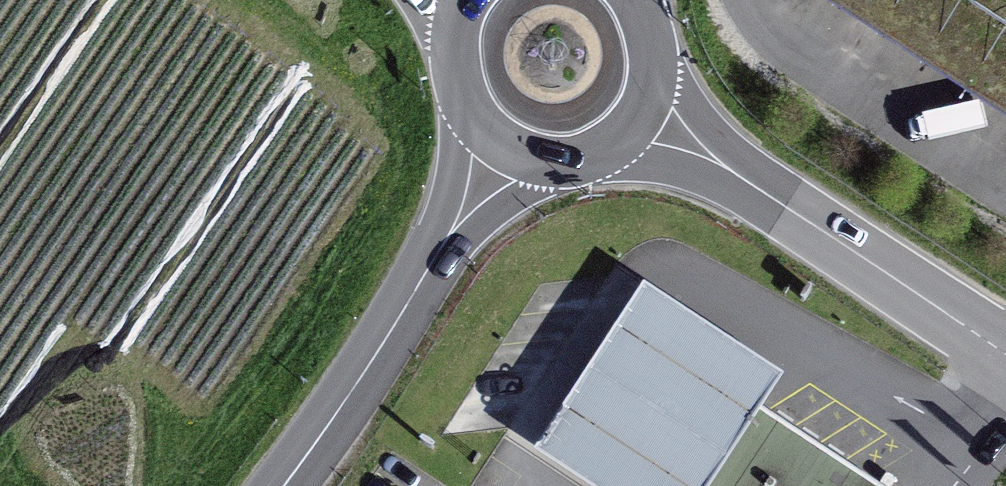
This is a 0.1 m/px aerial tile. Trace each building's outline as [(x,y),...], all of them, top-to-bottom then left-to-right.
[(1005,34),(1005,0),(953,0),(1005,34)] [(762,424),(784,386),(648,300),(549,454),(601,485),(722,485),(762,424)] [(762,424),(722,485),(859,485),(762,424)]
